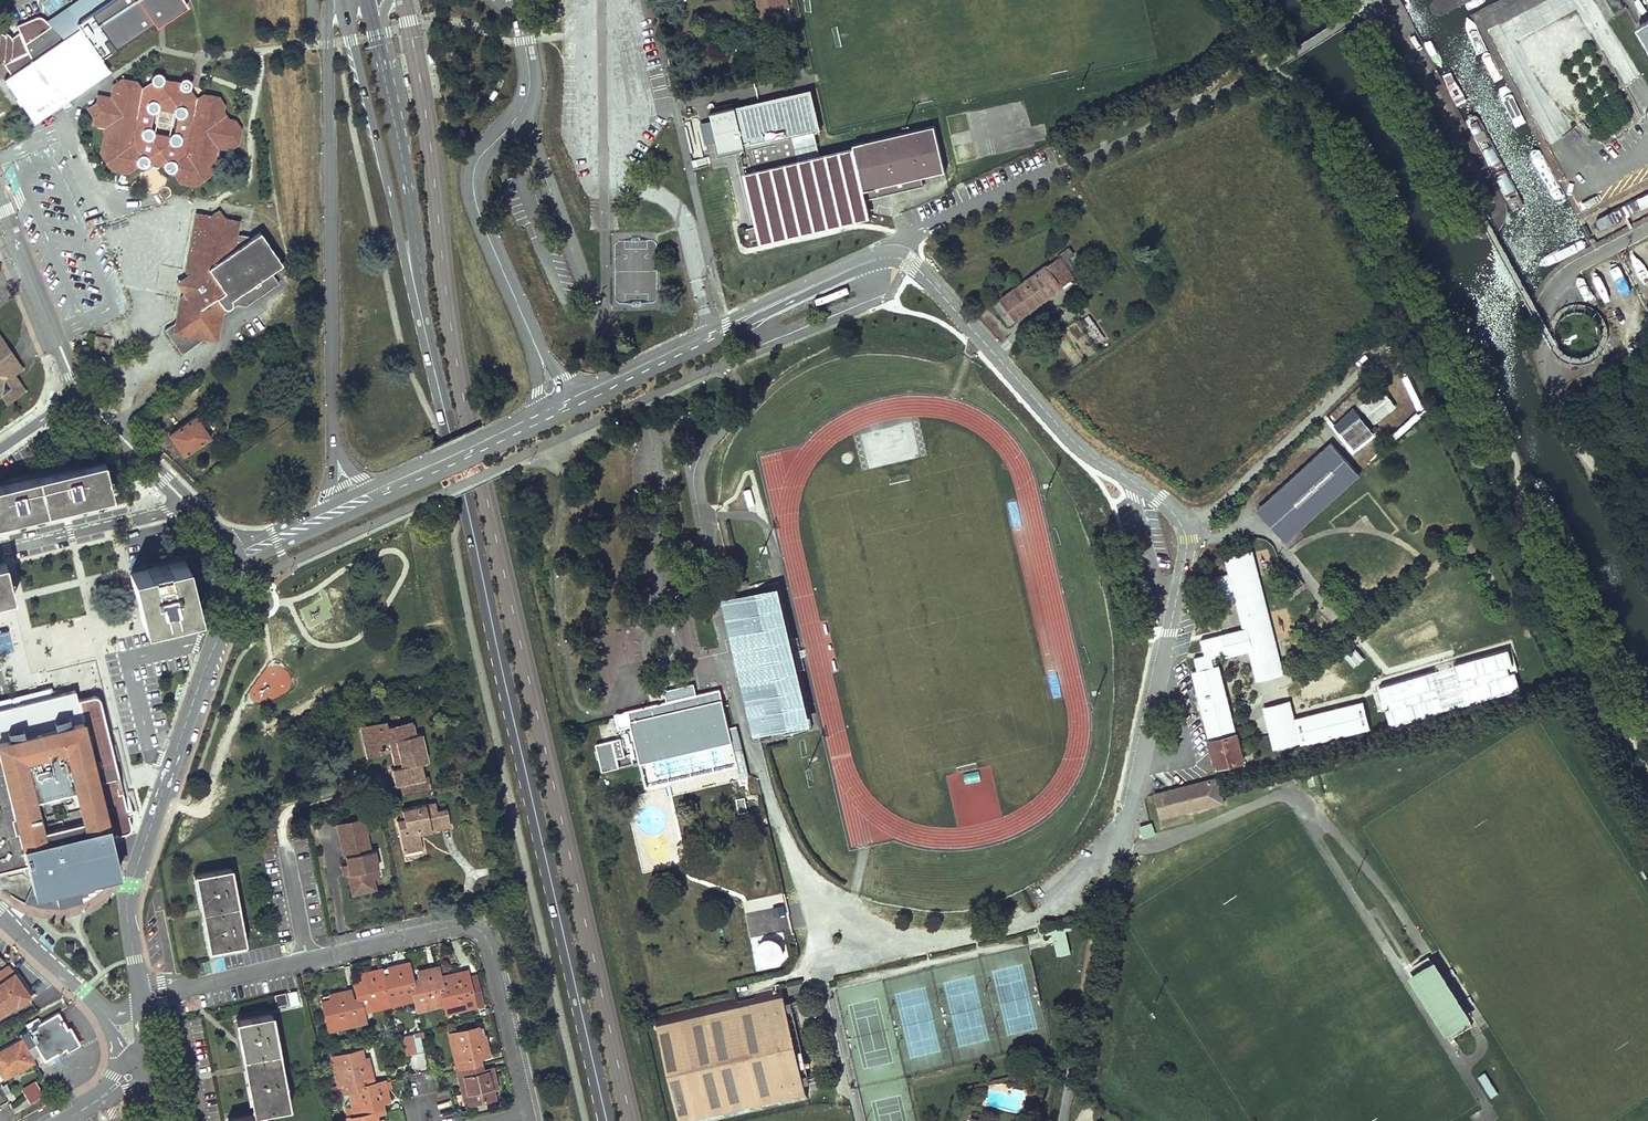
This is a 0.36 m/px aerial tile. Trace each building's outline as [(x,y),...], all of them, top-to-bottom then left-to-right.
[(49,26),(45,23),(43,21),(41,21),(39,20),(38,20),(35,21),(18,28),(21,36),(13,41),(10,37),(8,36),(6,35),(5,37),(0,35),(0,65),(3,64),(4,66),(9,64),(15,74),(12,77),(5,82),(34,124),(108,74),(99,60),(152,25),(155,29),(186,8),(180,0),(87,0),(49,26)] [(19,11),(40,2),(39,0),(15,0),(19,11)] [(45,23),(49,26),(87,0),(79,0),(45,23)] [(781,0),(754,0),(759,24),(785,18),(781,0)] [(1612,11),(1619,7),(1615,0),(1606,0),(1612,11)] [(1636,26),(1647,46),(1647,20),(1636,26)] [(9,64),(4,66),(12,77),(15,74),(9,64)] [(153,82),(153,83),(158,86),(156,93),(143,91),(138,83),(124,80),(113,99),(100,96),(99,103),(91,109),(96,116),(95,124),(108,127),(103,153),(114,170),(129,173),(140,165),(142,166),(144,167),(146,167),(148,166),(149,164),(151,162),(154,163),(161,164),(165,165),(165,167),(166,170),(168,171),(170,172),(172,172),(174,171),(182,183),(195,185),(212,174),(217,147),(230,150),(239,144),(242,130),(236,121),(232,124),(221,109),(225,106),(219,98),(205,95),(197,101),(184,98),(185,91),(186,91),(187,91),(188,91),(189,90),(191,89),(192,87),(192,86),(193,84),(192,83),(192,82),(191,80),(189,79),(188,79),(186,79),(185,79),(183,79),(182,80),(181,81),(180,83),(180,84),(180,85),(165,82),(166,81),(166,79),(165,78),(165,76),(164,75),(162,74),(161,73),(159,73),(157,73),(156,74),(154,75),(153,76),(153,77),(152,79),(152,81),(153,82)] [(158,86),(153,83),(143,91),(156,93),(158,86)] [(819,129),(810,89),(708,113),(717,153),(743,147),(767,141),(814,130),(819,129)] [(186,91),(185,91),(184,98),(197,101),(205,95),(189,90),(188,91),(187,91),(186,91)] [(236,121),(225,106),(221,109),(232,124),(236,121)] [(820,156),(814,130),(767,141),(743,147),(745,155),(740,156),(741,159),(756,226),(743,230),(745,242),(869,213),(866,199),(888,194),(887,191),(892,190),(893,193),(922,185),(920,176),(944,170),(933,124),(852,144),(853,149),(820,156)] [(186,315),(178,320),(165,329),(166,331),(276,255),(260,232),(250,239),(247,236),(236,234),(238,222),(203,216),(195,221),(193,231),(199,239),(195,264),(193,272),(198,279),(196,294),(189,298),(186,315)] [(182,297),(178,320),(186,315),(189,298),(196,294),(198,279),(193,272),(195,264),(199,239),(193,231),(186,270),(176,282),(182,297)] [(1060,256),(994,304),(1009,325),(1062,286),(1061,284),(1075,273),(1072,268),(1068,271),(1063,262),(1073,254),(1068,247),(1059,254),(1060,256)] [(282,265),(276,255),(166,331),(182,353),(218,329),(223,306),(224,306),(225,307),(226,307),(228,307),(229,307),(230,306),(231,306),(232,305),(232,304),(245,306),(262,295),(260,292),(269,286),(271,289),(279,283),(271,272),(282,265)] [(262,295),(271,289),(269,286),(260,292),(262,295)] [(1093,321),(1085,326),(1096,343),(1104,337),(1093,321)] [(109,355),(112,339),(95,336),(92,352),(109,355)] [(0,399),(5,407),(26,393),(14,376),(22,370),(0,338),(0,399)] [(1383,385),(1361,402),(1376,421),(1398,404),(1383,385)] [(210,437),(195,416),(169,434),(177,447),(183,442),(189,451),(210,437)] [(1373,433),(1359,416),(1340,432),(1354,449),(1373,433)] [(189,451),(183,442),(177,447),(183,455),(189,451)] [(1298,530),(1359,474),(1330,442),(1269,498),(1274,503),(1261,515),(1280,535),(1292,524),(1298,530)] [(112,497),(103,462),(0,487),(0,524),(25,518),(90,502),(112,497)] [(1269,498),(1256,509),(1261,515),(1274,503),(1269,498)] [(1228,522),(1221,515),(1215,521),(1220,528),(1228,522)] [(1280,535),(1285,541),(1298,530),(1292,524),(1280,535)] [(1224,558),(1228,575),(1256,568),(1252,552),(1224,558)] [(196,612),(183,560),(131,573),(144,624),(188,614),(196,612)] [(5,568),(0,569),(0,604),(13,601),(5,568)] [(1225,656),(1248,651),(1252,650),(1256,664),(1279,658),(1276,644),(1272,645),(1256,582),(1259,581),(1256,568),(1228,575),(1214,578),(1220,605),(1235,601),(1239,600),(1243,613),(1238,614),(1242,629),(1234,631),(1208,638),(1200,640),(1204,654),(1193,657),(1196,670),(1191,672),(1216,767),(1242,760),(1217,664),(1212,666),(1210,658),(1215,656),(1224,654),(1225,656)] [(1276,644),(1259,581),(1256,582),(1272,645),(1276,644)] [(776,582),(748,589),(749,593),(760,645),(756,646),(756,648),(756,651),(756,655),(756,659),(757,662),(758,667),(760,672),(762,677),(764,679),(768,678),(780,729),(781,734),(810,728),(805,705),(778,591),(776,582)] [(744,632),(735,596),(734,592),(724,594),(725,598),(734,635),(744,632)] [(760,645),(749,593),(735,596),(744,632),(734,635),(738,650),(743,649),(744,649),(748,648),(755,681),(751,682),(746,683),(749,699),(759,696),(765,724),(767,732),(780,729),(768,678),(764,679),(762,677),(760,672),(758,667),(757,662),(756,659),(756,655),(756,651),(756,648),(756,646),(760,645)] [(734,635),(725,598),(719,600),(727,636),(734,635)] [(1283,674),(1279,658),(1256,664),(1252,650),(1248,651),(1256,681),(1283,674)] [(1432,674),(1380,686),(1387,717),(1462,701),(1459,691),(1437,696),(1432,674)] [(73,681),(57,685),(58,693),(24,702),(13,705),(0,708),(0,869),(5,868),(7,876),(29,871),(31,886),(52,881),(57,901),(59,908),(71,905),(81,902),(79,895),(74,876),(117,866),(109,836),(125,832),(127,831),(129,829),(131,826),(100,699),(98,697),(94,695),(91,696),(76,699),(73,681)] [(674,700),(695,696),(693,685),(676,689),(677,692),(666,694),(665,692),(648,695),(650,706),(674,700)] [(733,750),(719,690),(695,696),(674,700),(650,706),(615,714),(618,729),(631,726),(644,784),(712,770),(737,764),(739,776),(747,774),(741,751),(741,749),(733,750)] [(768,737),(767,732),(765,724),(759,696),(749,699),(757,735),(758,740),(768,737)] [(757,735),(749,699),(743,700),(751,736),(757,735)] [(1300,742),(1294,718),(1290,701),(1263,708),(1272,749),(1300,742)] [(1301,745),(1370,728),(1363,701),(1294,718),(1300,742),(1301,745)] [(392,768),(397,795),(425,788),(420,762),(426,761),(420,733),(414,735),(411,722),(387,727),(386,722),(360,729),(365,752),(380,749),(379,743),(389,741),(391,751),(396,750),(399,767),(395,768),(392,768)] [(599,769),(629,766),(626,738),(596,741),(599,769)] [(1208,786),(1190,811),(1223,802),(1217,779),(1206,781),(1208,786)] [(1155,794),(1161,818),(1190,811),(1208,786),(1206,781),(1155,794)] [(449,825),(446,808),(436,811),(432,812),(430,802),(401,809),(403,818),(399,819),(396,819),(402,848),(416,845),(414,833),(418,832),(417,828),(438,824),(439,828),(449,825)] [(376,892),(374,880),(381,878),(376,854),(372,855),(364,820),(335,826),(343,867),(339,867),(342,878),(346,877),(350,898),(376,892)] [(1156,823),(1143,828),(1148,838),(1160,833),(1156,823)] [(439,828),(438,824),(417,828),(418,832),(439,828)] [(421,849),(418,832),(414,833),(416,845),(402,848),(403,853),(421,849)] [(121,885),(117,866),(74,876),(79,895),(121,885)] [(243,945),(229,869),(192,876),(207,952),(243,945)] [(57,901),(52,881),(31,886),(36,905),(57,901)] [(775,887),(750,891),(752,901),(776,896),(775,887)] [(1070,929),(1069,922),(1045,928),(1046,934),(1052,933),(1057,955),(1070,952),(1065,930),(1070,929)] [(1413,978),(1432,966),(1427,958),(1408,969),(1404,971),(1448,1042),(1471,1027),(1467,1021),(1447,1032),(1413,978)] [(412,983),(406,963),(399,964),(389,966),(391,977),(382,979),(387,1004),(415,997),(412,983)] [(8,965),(0,971),(0,1013),(17,1001),(19,1003),(29,995),(8,965)] [(1467,1021),(1432,966),(1413,978),(1447,1032),(1467,1021)] [(441,987),(436,967),(426,969),(419,971),(421,980),(412,983),(415,997),(418,1009),(444,1002),(441,987)] [(382,979),(380,969),(369,971),(362,973),(364,983),(355,986),(359,1002),(361,1010),(369,1008),(387,1004),(382,979)] [(474,1004),(466,970),(456,972),(448,974),(450,984),(441,987),(444,1002),(447,1011),(474,1004)] [(783,986),(655,1016),(680,1120),(711,1120),(809,1098),(805,1079),(791,1021),(789,1012),(783,986)] [(361,1010),(359,1002),(352,1004),(349,990),(338,992),(330,994),(331,1002),(322,1005),(328,1028),(363,1020),(362,1015),(361,1010)] [(287,1003),(285,993),(275,995),(276,1005),(287,1003)] [(59,1012),(29,1028),(28,1030),(21,1034),(23,1038),(0,1051),(0,1070),(5,1078),(35,1061),(33,1057),(42,1053),(46,1061),(66,1049),(72,1045),(75,1043),(75,1040),(68,1028),(59,1012)] [(269,1013),(238,1018),(248,1067),(256,1112),(229,1118),(230,1120),(261,1120),(260,1112),(286,1107),(281,1081),(284,1081),(283,1075),(281,1076),(272,1034),(275,1033),(274,1029),(272,1029),(269,1013)] [(80,1045),(71,1026),(68,1028),(75,1040),(75,1043),(74,1045),(66,1049),(68,1052),(80,1045)] [(483,1036),(481,1026),(473,1028),(475,1037),(483,1036)] [(485,1043),(483,1036),(475,1037),(473,1028),(449,1033),(457,1069),(476,1064),(474,1057),(488,1054),(485,1043)] [(402,1035),(404,1054),(414,1053),(412,1034),(402,1035)] [(423,1050),(420,1036),(413,1038),(416,1051),(423,1050)] [(372,1083),(366,1058),(359,1060),(357,1051),(332,1056),(339,1086),(334,1087),(335,1093),(348,1090),(372,1083)] [(477,1072),(476,1064),(457,1069),(465,1103),(489,1098),(487,1088),(496,1086),(493,1076),(492,1069),(477,1072)] [(42,1093),(34,1080),(22,1087),(30,1100),(42,1093)] [(385,1088),(383,1081),(372,1083),(348,1090),(352,1106),(354,1116),(371,1112),(378,1110),(376,1101),(388,1099),(385,1088)] [(354,1116),(352,1106),(345,1108),(348,1118),(354,1116)] [(371,1112),(354,1116),(348,1118),(346,1119),(347,1120),(373,1120),(371,1112)]
